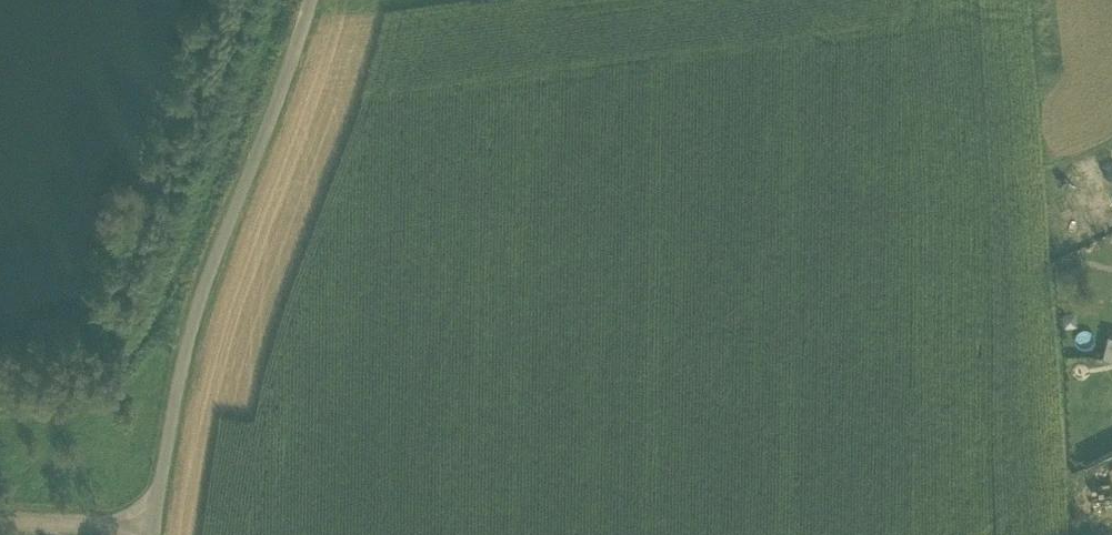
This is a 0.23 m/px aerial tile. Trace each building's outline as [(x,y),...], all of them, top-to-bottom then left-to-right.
[(1111,358),(1111,334),(1108,333),(1101,355),(1111,358)]
